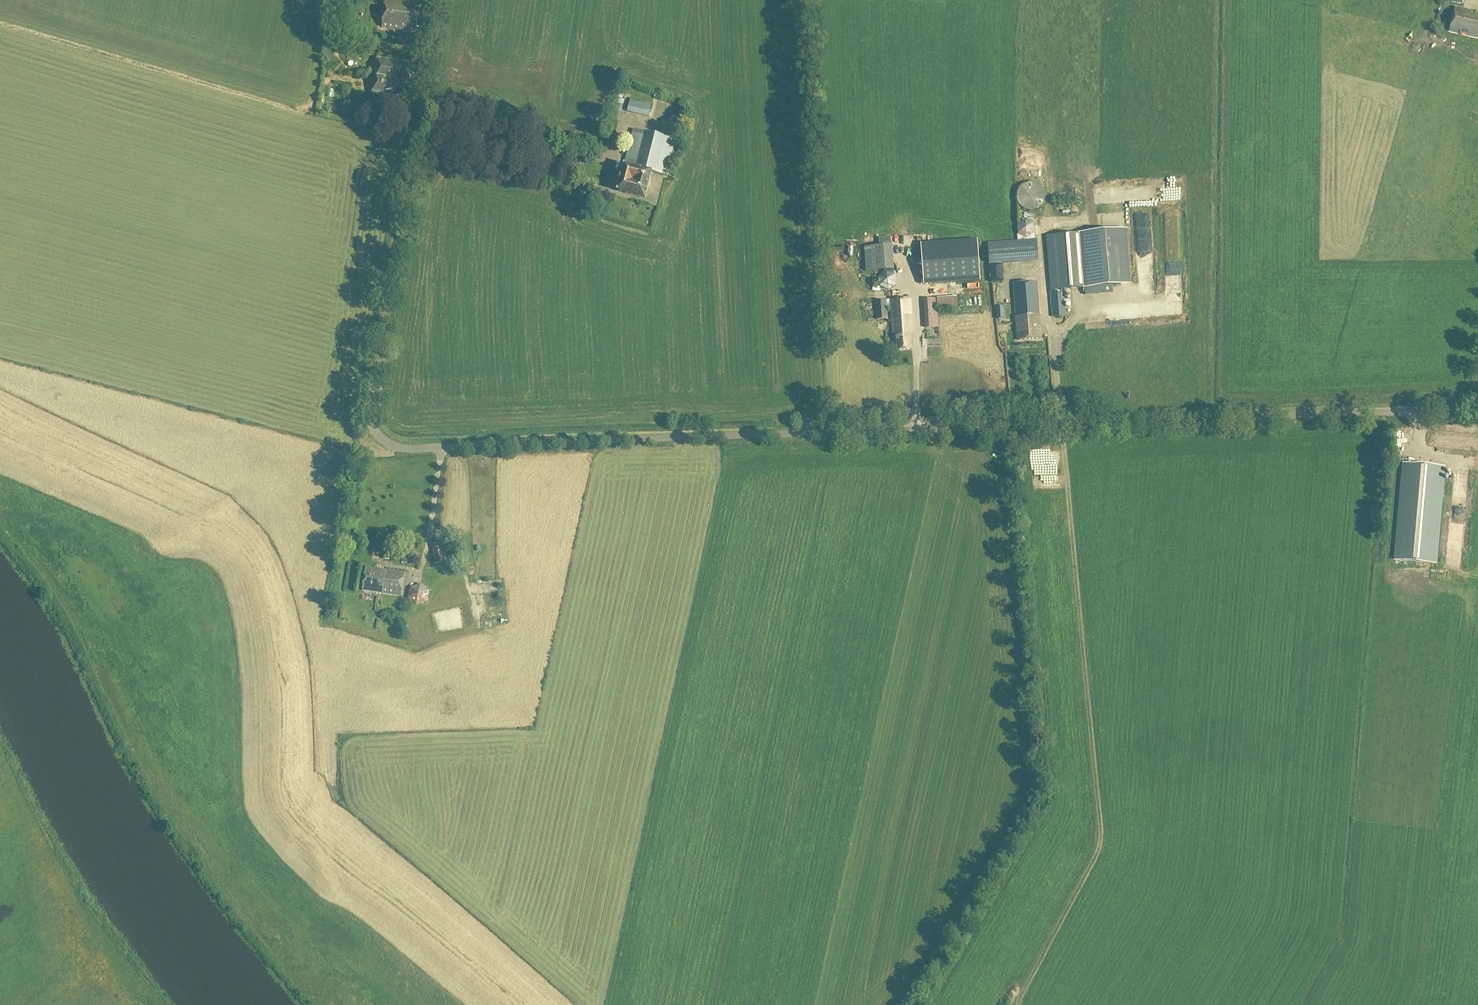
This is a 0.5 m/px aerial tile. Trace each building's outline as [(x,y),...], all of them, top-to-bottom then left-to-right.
[(382,27),(416,32),(420,3),(420,0),(386,0),(382,27)] [(1457,7),(1451,29),(1477,36),(1477,12),(1457,7)] [(407,97),(411,63),(377,58),(372,92),(407,97)] [(650,103),(631,98),(628,111),(650,117),(653,104),(650,103)] [(667,176),(676,140),(633,129),(618,191),(645,198),(651,172),(667,176)] [(1018,193),(1017,197),(1018,201),(1020,205),(1023,208),(1027,210),(1031,211),(1036,210),(1039,208),(1042,204),(1044,200),(1044,196),(1043,192),(1040,188),(1037,185),(1033,184),(1028,184),(1024,186),(1020,189),(1018,193)] [(1017,234),(1018,241),(988,243),(990,264),(991,282),(1004,281),(1003,263),(1021,261),(1038,260),(1037,239),(1035,240),(1034,223),(1025,219),(1017,225),(1018,234),(1017,234)] [(1126,229),(1088,233),(1047,236),(1051,290),(1092,287),(1131,283),(1126,229)] [(977,239),(920,243),(923,284),(980,280),(977,239)] [(866,271),(894,269),(892,245),(864,247),(866,271)] [(1018,340),(1041,338),(1037,281),(1014,283),(1018,340)] [(1053,317),(1066,316),(1064,291),(1051,292),(1053,317)] [(934,304),(952,303),(952,295),(934,295),(934,304)] [(935,296),(923,297),(924,328),(936,327),(935,296)] [(891,300),(887,300),(876,301),(877,320),(888,319),(887,307),(891,306),(893,335),(895,335),(896,350),(912,349),(911,333),(913,333),(911,299),(891,300)] [(1398,521),(1440,525),(1445,467),(1403,463),(1398,521)] [(1440,525),(1398,521),(1395,559),(1437,563),(1440,525)] [(450,542),(434,543),(435,559),(447,558),(448,566),(452,566),(450,542)] [(378,560),(379,550),(370,549),(369,560),(378,560)] [(391,551),(383,550),(382,559),(390,560),(391,551)] [(405,573),(366,567),(363,590),(401,595),(405,573)] [(491,581),(470,582),(471,591),(492,590),(491,581)] [(428,602),(430,591),(421,583),(410,588),(408,599),(417,606),(428,602)]
